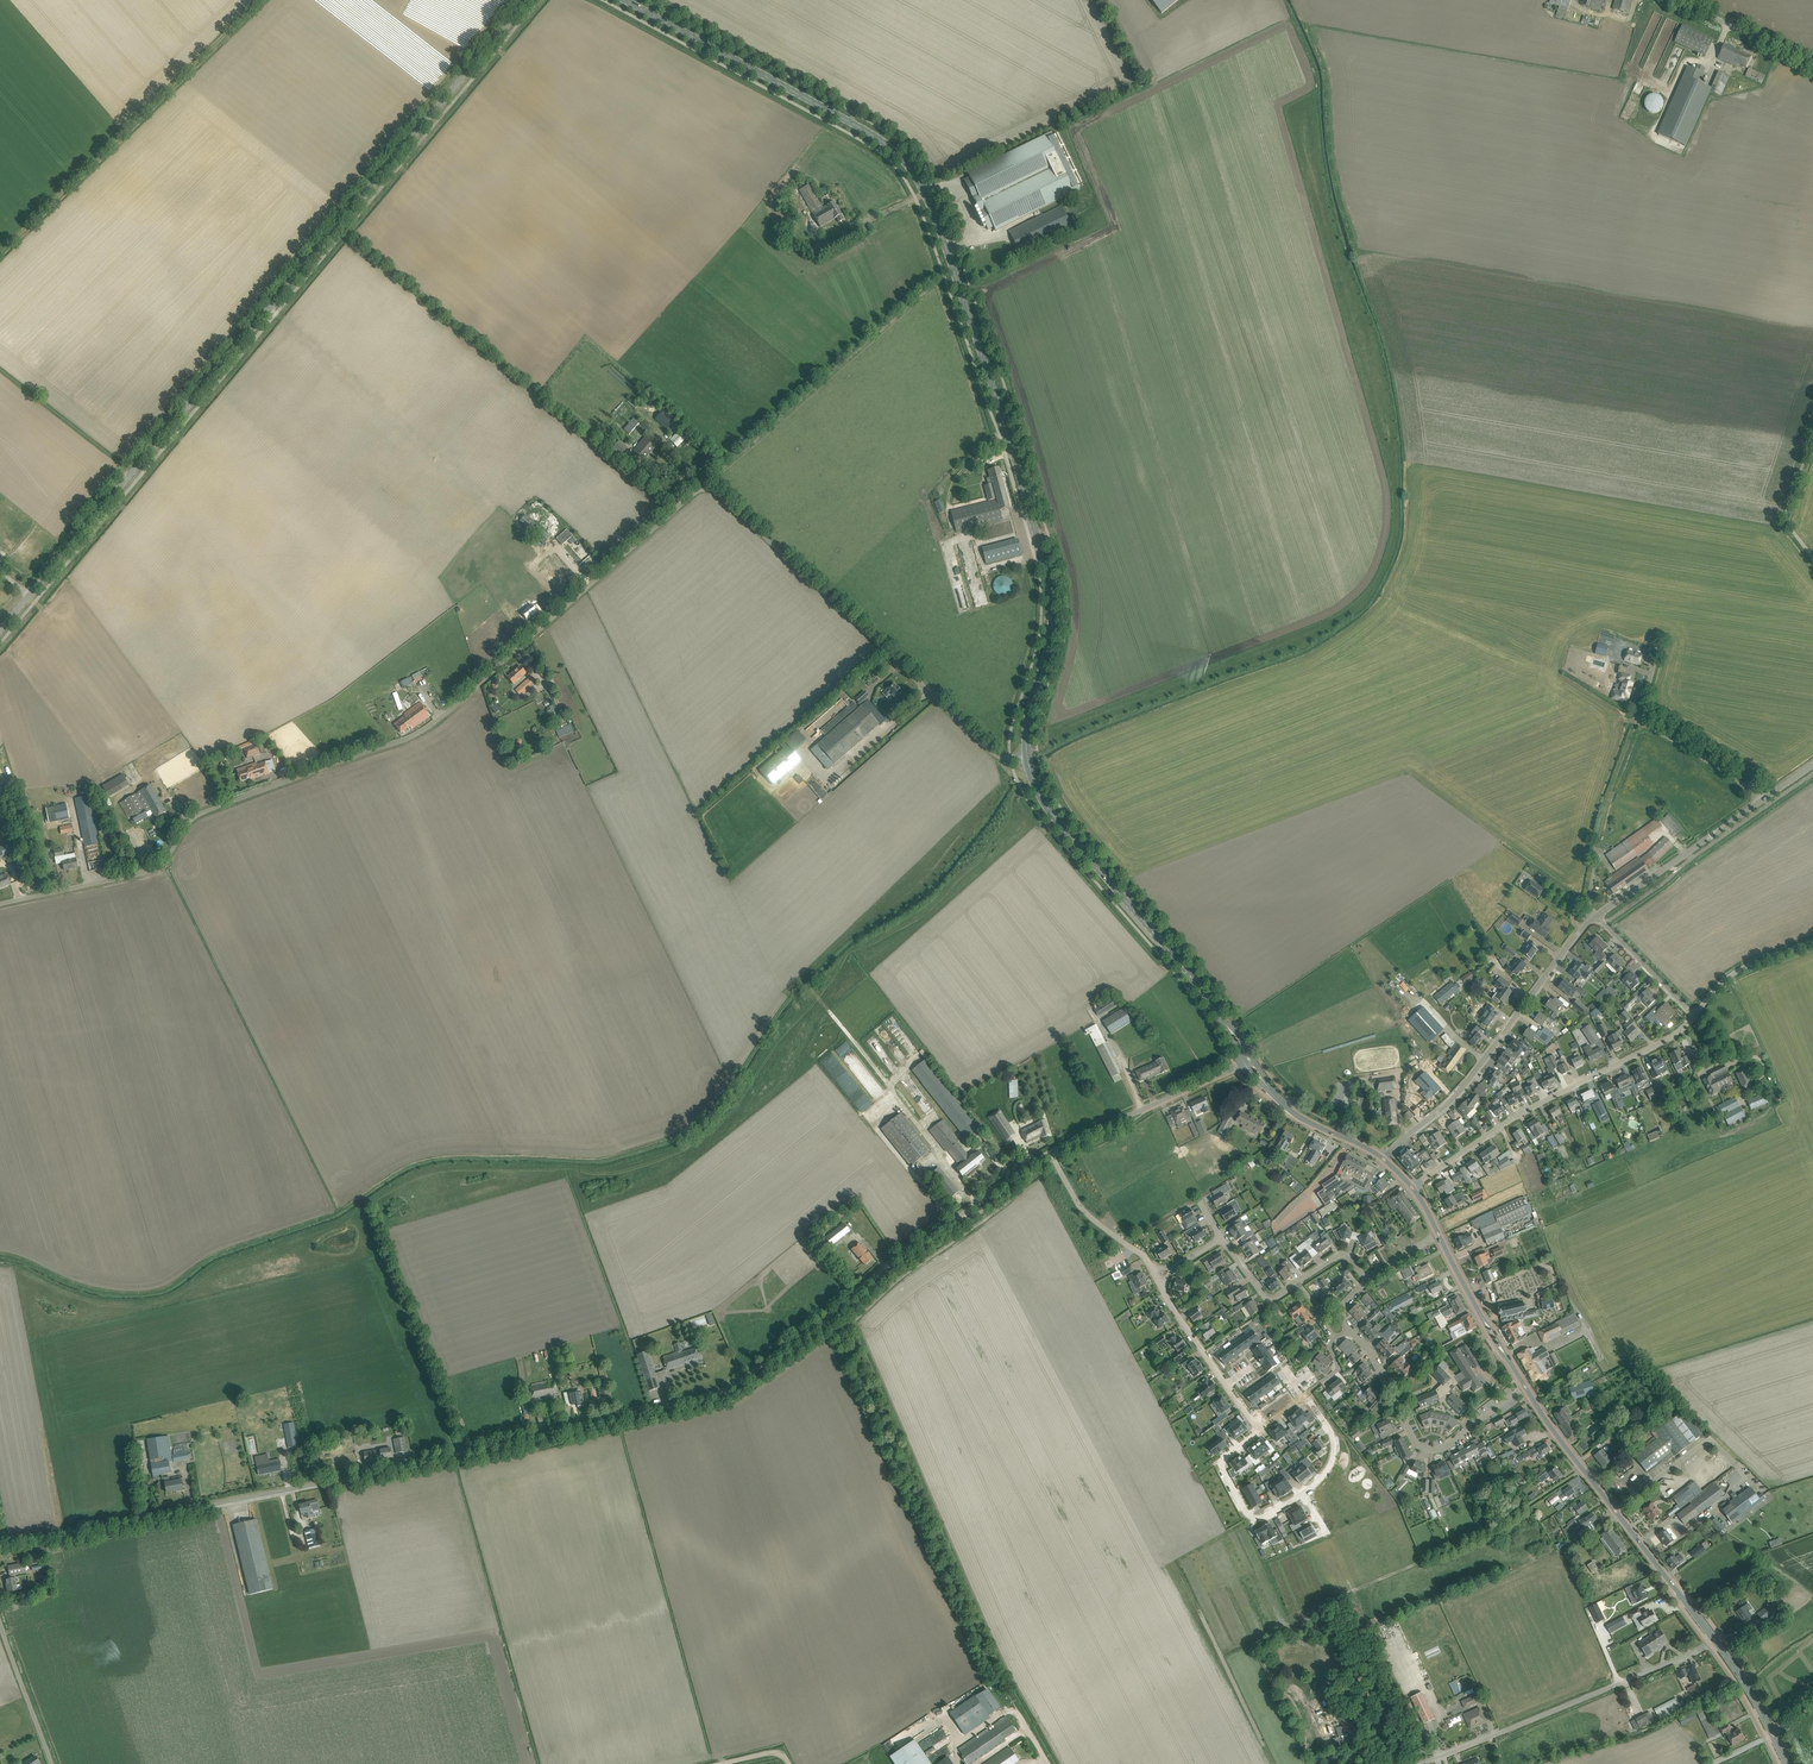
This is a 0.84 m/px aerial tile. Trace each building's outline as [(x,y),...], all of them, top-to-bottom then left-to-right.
[(1163,14),(1179,0),(1151,0),(1163,14)] [(1564,20),(1571,0),(1550,0),(1549,3),(1559,6),(1555,17),(1564,20)] [(1581,5),(1597,10),(1601,0),(1583,0),(1581,5)] [(1613,9),(1628,14),(1632,0),(1616,0),(1613,7),(1614,8),(1613,9)] [(1675,42),(1706,56),(1713,40),(1682,25),(1675,42)] [(1738,64),(1746,68),(1751,57),(1724,45),(1718,59),(1736,67),(1738,64)] [(1657,134),(1686,147),(1710,92),(1709,92),(1711,88),(1700,84),(1705,74),(1703,73),(1706,68),(1698,65),(1696,70),(1687,66),(1657,134)] [(1745,76),(1761,83),(1765,76),(1749,68),(1745,76)] [(1711,93),(1722,97),(1731,77),(1720,73),(1711,93)] [(1646,109),(1647,111),(1649,112),(1650,113),(1653,113),(1655,113),(1657,113),(1660,112),(1661,110),(1662,108),(1663,106),(1663,104),(1663,101),(1662,99),(1661,97),(1659,96),(1657,95),(1655,94),(1652,94),(1650,95),(1648,96),(1646,98),(1645,100),(1644,102),(1644,104),(1645,106),(1646,109)] [(1116,119),(1109,123),(1113,134),(1121,130),(1116,119)] [(969,178),(964,181),(988,230),(993,227),(995,231),(1080,191),(1052,133),(967,174),(969,178)] [(800,190),(820,226),(836,217),(839,222),(844,220),(834,202),(823,208),(810,184),(800,190)] [(1009,232),(1020,253),(1073,227),(1062,206),(1009,232)] [(860,230),(865,236),(869,234),(864,227),(860,230)] [(813,248),(820,258),(835,249),(828,238),(813,248)] [(662,412),(655,419),(667,430),(673,422),(662,412)] [(624,429),(624,430),(629,434),(639,423),(634,419),(633,418),(624,429)] [(658,444),(654,440),(647,435),(639,444),(634,440),(628,447),(644,460),(658,444)] [(615,447),(618,449),(617,451),(621,455),(627,448),(619,442),(615,447)] [(988,470),(991,483),(984,486),(988,501),(995,499),(995,500),(951,511),(957,533),(1003,521),(1000,510),(1010,508),(999,467),(988,470)] [(934,502),(939,514),(945,511),(940,500),(934,502)] [(550,537),(526,515),(519,522),(544,544),(550,537)] [(561,534),(572,548),(578,544),(567,529),(561,534)] [(1008,542),(1011,557),(1022,554),(1018,539),(1008,542)] [(558,584),(564,579),(547,559),(538,567),(554,587),(557,584),(558,584)] [(998,594),(1001,596),(1004,596),(1006,595),(1008,595),(1010,593),(1012,590),(1013,585),(1012,583),(1010,579),(1008,577),(1005,576),(1001,576),(997,578),(994,582),(993,585),(994,589),(995,592),(998,594)] [(565,590),(568,595),(576,589),(573,584),(565,590)] [(528,607),(521,612),(527,620),(532,616),(531,616),(533,615),(537,612),(531,604),(528,601),(526,604),(528,607)] [(1598,644),(1595,653),(1607,656),(1609,646),(1598,644)] [(1627,650),(1624,660),(1638,664),(1640,664),(1642,655),(1640,654),(1627,650)] [(507,677),(514,684),(526,673),(520,666),(507,677)] [(400,683),(404,689),(431,674),(428,667),(400,683)] [(1614,693),(1612,698),(1623,701),(1624,697),(1628,698),(1630,692),(1631,693),(1632,688),(1633,683),(1629,682),(1630,677),(1621,674),(1619,679),(1620,680),(1619,685),(1622,685),(1619,694),(1614,693)] [(519,687),(524,693),(529,689),(532,686),(527,680),(519,687)] [(430,698),(432,697),(426,683),(423,685),(430,698)] [(887,690),(883,694),(886,697),(890,694),(897,701),(904,695),(901,690),(898,687),(894,683),(887,690)] [(834,729),(810,751),(827,770),(879,724),(862,705),(868,700),(866,698),(868,695),(865,691),(855,699),(861,706),(847,718),(834,729)] [(393,694),(399,710),(403,709),(397,692),(393,694)] [(868,700),(862,705),(879,724),(880,725),(886,720),(868,700)] [(430,716),(427,711),(420,702),(404,714),(406,716),(394,724),(401,733),(410,726),(412,729),(430,716)] [(493,704),(490,707),(497,713),(499,710),(493,704)] [(257,744),(244,748),(248,758),(260,754),(257,744)] [(788,746),(760,771),(773,786),(801,761),(796,755),(788,746)] [(276,771),(274,765),(272,760),(245,770),(246,771),(238,774),(241,781),(250,778),(250,779),(276,771)] [(118,777),(125,788),(130,785),(123,774),(118,777)] [(799,784),(802,780),(798,775),(794,778),(799,784)] [(131,816),(136,824),(146,818),(142,811),(145,809),(146,812),(161,803),(150,785),(120,803),(129,817),(131,816)] [(75,798),(90,871),(104,868),(103,862),(105,861),(91,795),(75,798)] [(146,812),(145,809),(142,811),(146,818),(148,817),(147,813),(152,810),(156,818),(166,812),(161,803),(146,812)] [(70,819),(67,804),(46,808),(49,823),(70,819)] [(1683,828),(1669,813),(1661,821),(1675,835),(1683,828)] [(60,825),(61,834),(73,832),(71,823),(60,825)] [(1619,870),(1619,869),(1653,844),(1648,836),(1642,829),(1606,855),(1618,872),(1619,870)] [(1647,853),(1641,858),(1647,869),(1657,862),(1674,845),(1666,837),(1664,838),(1647,853)] [(54,850),(56,857),(64,855),(63,848),(54,850)] [(67,856),(62,857),(63,863),(64,865),(65,870),(78,868),(77,862),(76,858),(75,853),(71,854),(72,860),(68,861),(67,856)] [(12,859),(20,880),(26,878),(18,856),(12,859)] [(1611,877),(1605,881),(1608,886),(1611,889),(1607,892),(1610,896),(1648,870),(1647,869),(1641,858),(1639,856),(1619,870),(1618,872),(1611,877)] [(11,884),(7,874),(0,876),(0,888),(11,884)] [(1525,890),(1538,899),(1544,890),(1531,881),(1525,890)] [(1508,910),(1505,915),(1509,918),(1516,924),(1519,925),(1523,920),(1512,913),(1508,910)] [(1553,919),(1548,916),(1545,913),(1539,922),(1535,919),(1530,927),(1545,938),(1550,930),(1547,928),(1553,919)] [(1525,930),(1524,931),(1521,929),(1518,933),(1521,935),(1521,936),(1527,941),(1526,942),(1529,944),(1522,954),(1531,959),(1538,950),(1534,947),(1536,944),(1529,939),(1532,935),(1525,930)] [(1600,955),(1597,957),(1601,961),(1606,956),(1603,952),(1608,947),(1603,942),(1602,943),(1597,938),(1590,945),(1600,955)] [(1517,953),(1504,944),(1502,947),(1505,949),(1504,950),(1514,957),(1517,953)] [(1487,954),(1483,957),(1489,963),(1492,960),(1487,954)] [(1607,962),(1617,972),(1624,965),(1619,960),(1620,959),(1615,954),(1607,962)] [(1526,965),(1522,962),(1517,958),(1512,965),(1514,966),(1512,968),(1508,965),(1505,969),(1510,973),(1511,972),(1513,973),(1514,972),(1517,975),(1522,968),(1523,969),(1526,965)] [(1596,974),(1605,965),(1601,961),(1592,970),(1593,970),(1596,974)] [(1575,968),(1570,974),(1578,980),(1581,976),(1586,979),(1591,974),(1589,973),(1593,968),(1591,967),(1587,964),(1584,967),(1578,962),(1574,967),(1575,968)] [(1469,971),(1461,978),(1465,983),(1473,976),(1469,971)] [(1622,980),(1632,990),(1638,984),(1634,979),(1636,977),(1631,971),(1622,980)] [(1497,991),(1492,998),(1499,1003),(1500,1000),(1504,1003),(1509,996),(1510,996),(1513,993),(1507,989),(1511,984),(1500,977),(1494,985),(1498,988),(1498,987),(1503,990),(1502,991),(1500,993),(1497,991)] [(1612,978),(1606,983),(1607,984),(1609,986),(1615,981),(1614,981),(1613,979),(1612,978)] [(1572,986),(1564,980),(1562,983),(1561,982),(1558,986),(1559,987),(1566,993),(1571,997),(1577,990),(1572,986)] [(1434,996),(1441,1005),(1459,990),(1452,982),(1434,996)] [(1640,990),(1633,996),(1637,999),(1639,997),(1641,1000),(1648,1007),(1651,1005),(1655,1001),(1652,997),(1650,996),(1653,994),(1648,988),(1644,992),(1640,989),(1640,990)] [(1609,992),(1605,989),(1596,997),(1600,1000),(1609,992)] [(1625,1004),(1622,1007),(1627,1012),(1630,1010),(1628,1008),(1637,999),(1633,996),(1625,1004)] [(1095,1010),(1100,1017),(1117,1006),(1112,998),(1095,1010)] [(1564,1004),(1560,1001),(1555,998),(1553,1001),(1550,999),(1546,1006),(1557,1014),(1563,1005),(1567,1008),(1569,1004),(1566,1001),(1564,1004)] [(1591,1011),(1587,1008),(1577,1000),(1573,1005),(1587,1016),(1591,1011)] [(1479,1014),(1476,1018),(1483,1023),(1488,1026),(1487,1026),(1492,1020),(1496,1015),(1492,1013),(1495,1009),(1490,1005),(1489,1005),(1484,1011),(1482,1010),(1479,1014)] [(1646,1017),(1651,1023),(1657,1018),(1663,1025),(1676,1013),(1672,1009),(1670,1011),(1664,1005),(1659,1010),(1656,1007),(1646,1017)] [(1425,1006),(1411,1019),(1429,1040),(1444,1028),(1425,1006)] [(1597,1007),(1590,1013),(1593,1016),(1600,1010),(1597,1007)] [(1112,1016),(1103,1022),(1112,1035),(1132,1022),(1123,1008),(1121,1010),(1119,1008),(1110,1014),(1112,1016)] [(1637,1025),(1633,1021),(1624,1011),(1620,1016),(1625,1022),(1627,1019),(1629,1021),(1625,1024),(1629,1028),(1627,1029),(1628,1030),(1625,1032),(1622,1028),(1619,1031),(1625,1038),(1627,1036),(1631,1041),(1639,1034),(1634,1028),(1637,1025)] [(1547,1019),(1545,1017),(1540,1013),(1535,1020),(1542,1026),(1546,1021),(1551,1025),(1554,1021),(1548,1017),(1547,1019)] [(1482,1037),(1481,1036),(1477,1033),(1480,1029),(1474,1024),(1468,1031),(1471,1034),(1466,1040),(1474,1046),(1482,1037)] [(1600,1040),(1590,1024),(1582,1030),(1592,1045),(1600,1040)] [(1608,1035),(1603,1024),(1599,1027),(1604,1037),(1608,1035)] [(1096,1025),(1088,1029),(1097,1047),(1106,1043),(1096,1025)] [(1544,1027),(1542,1031),(1551,1038),(1554,1035),(1544,1027)] [(1551,1038),(1542,1031),(1540,1030),(1536,1034),(1529,1028),(1524,1035),(1532,1041),(1535,1036),(1544,1043),(1544,1042),(1547,1044),(1550,1040),(1547,1038),(1549,1037),(1551,1039),(1551,1038)] [(1613,1038),(1609,1040),(1611,1043),(1611,1044),(1614,1050),(1622,1046),(1621,1043),(1623,1042),(1619,1033),(1616,1034),(1612,1036),(1613,1038)] [(875,1039),(872,1042),(881,1054),(884,1051),(875,1039)] [(1514,1052),(1519,1056),(1523,1050),(1525,1052),(1530,1046),(1524,1041),(1521,1044),(1514,1039),(1510,1045),(1516,1050),(1514,1052)] [(1441,1063),(1439,1067),(1445,1071),(1450,1075),(1458,1064),(1459,1065),(1469,1052),(1464,1048),(1456,1043),(1452,1040),(1449,1044),(1448,1045),(1452,1048),(1449,1052),(1447,1055),(1441,1063)] [(848,1067),(859,1058),(845,1041),(834,1050),(848,1067)] [(1590,1045),(1584,1047),(1587,1054),(1588,1056),(1590,1061),(1604,1054),(1601,1049),(1601,1048),(1593,1051),(1590,1045)] [(1675,1064),(1674,1064),(1677,1071),(1685,1067),(1688,1065),(1690,1064),(1690,1063),(1687,1056),(1682,1058),(1679,1050),(1670,1054),(1675,1064)] [(1502,1054),(1500,1056),(1512,1064),(1512,1065),(1519,1056),(1514,1052),(1513,1052),(1511,1055),(1505,1051),(1503,1054),(1502,1054)] [(1584,1064),(1581,1059),(1578,1053),(1574,1055),(1576,1059),(1572,1061),(1576,1068),(1584,1064)] [(1553,1054),(1548,1057),(1554,1069),(1559,1067),(1563,1075),(1570,1071),(1566,1063),(1565,1063),(1563,1058),(1556,1061),(1555,1060),(1556,1059),(1553,1054)] [(1500,1059),(1497,1062),(1503,1066),(1500,1069),(1506,1073),(1510,1068),(1512,1064),(1500,1056),(1499,1058),(1500,1059)] [(1548,1057),(1543,1059),(1548,1068),(1546,1069),(1549,1075),(1546,1076),(1551,1086),(1557,1083),(1551,1070),(1554,1069),(1548,1057)] [(1156,1061),(1157,1063),(1145,1069),(1144,1068),(1136,1071),(1141,1081),(1147,1078),(1148,1079),(1162,1073),(1169,1070),(1163,1058),(1156,1061)] [(940,1105),(968,1140),(982,1129),(925,1059),(911,1071),(938,1103),(936,1104),(938,1107),(940,1105)] [(1660,1059),(1652,1063),(1655,1071),(1652,1072),(1654,1078),(1661,1075),(1660,1072),(1668,1069),(1664,1062),(1662,1063),(1660,1059)] [(1724,1065),(1717,1068),(1719,1073),(1716,1075),(1716,1076),(1713,1078),(1719,1091),(1724,1088),(1723,1087),(1733,1082),(1724,1065)] [(1527,1066),(1521,1071),(1524,1075),(1530,1070),(1527,1066)] [(1492,1068),(1488,1073),(1496,1079),(1501,1073),(1498,1070),(1497,1072),(1492,1068)] [(1641,1068),(1633,1072),(1638,1084),(1636,1085),(1638,1090),(1646,1087),(1645,1085),(1649,1084),(1645,1075),(1644,1072),(1641,1068)] [(1719,1073),(1717,1068),(1709,1072),(1711,1076),(1704,1079),(1712,1096),(1719,1092),(1719,1091),(1713,1078),(1716,1076),(1716,1075),(1719,1073)] [(1736,1073),(1743,1088),(1751,1084),(1748,1078),(1749,1077),(1745,1069),(1736,1073)] [(1534,1077),(1537,1075),(1544,1090),(1551,1086),(1546,1076),(1542,1078),(1538,1070),(1532,1073),(1534,1077)] [(1441,1089),(1437,1085),(1425,1072),(1416,1081),(1425,1091),(1407,1107),(1415,1115),(1421,1110),(1419,1109),(1431,1097),(1432,1098),(1441,1089)] [(1496,1079),(1488,1073),(1487,1075),(1488,1076),(1486,1079),(1491,1083),(1489,1085),(1492,1087),(1497,1080),(1496,1080),(1496,1079)] [(1625,1086),(1631,1083),(1627,1074),(1622,1076),(1622,1078),(1620,1079),(1619,1078),(1617,1079),(1617,1080),(1616,1080),(1622,1093),(1628,1091),(1625,1086)] [(1396,1077),(1376,1080),(1377,1091),(1397,1089),(1396,1077)] [(1538,1085),(1536,1080),(1534,1077),(1527,1081),(1529,1086),(1526,1088),(1530,1097),(1538,1093),(1535,1087),(1538,1085)] [(1017,1079),(1009,1080),(1009,1098),(1017,1098),(1017,1079)] [(982,1087),(985,1093),(998,1087),(995,1081),(982,1087)] [(1501,1091),(1497,1095),(1499,1098),(1505,1106),(1509,1103),(1511,1106),(1518,1102),(1519,1103),(1523,1101),(1522,1097),(1518,1090),(1522,1088),(1518,1082),(1511,1086),(1514,1093),(1506,1097),(1503,1099),(1502,1097),(1503,1093),(1501,1091)] [(1614,1088),(1613,1087),(1611,1082),(1601,1086),(1606,1096),(1610,1094),(1615,1103),(1617,1102),(1623,1099),(1617,1087),(1614,1088)] [(1480,1084),(1477,1087),(1484,1092),(1487,1089),(1480,1084)] [(1658,1095),(1663,1093),(1659,1084),(1654,1087),(1658,1095)] [(1473,1094),(1467,1101),(1473,1107),(1480,1099),(1478,1098),(1480,1096),(1481,1097),(1484,1092),(1477,1087),(1474,1092),(1477,1094),(1476,1096),(1473,1094)] [(1657,1097),(1652,1087),(1646,1090),(1651,1100),(1657,1097)] [(1592,1090),(1589,1092),(1588,1090),(1582,1095),(1583,1099),(1582,1099),(1585,1104),(1594,1102),(1592,1098),(1595,1096),(1592,1090)] [(1768,1103),(1764,1094),(1748,1101),(1751,1110),(1768,1103)] [(1208,1105),(1207,1103),(1204,1097),(1191,1103),(1195,1112),(1202,1108),(1204,1113),(1209,1111),(1207,1106),(1208,1105)] [(1740,1106),(1735,1097),(1719,1106),(1724,1115),(1740,1106)] [(1383,1100),(1386,1125),(1400,1124),(1397,1098),(1383,1100)] [(1567,1102),(1572,1113),(1575,1111),(1576,1110),(1574,1106),(1578,1104),(1575,1098),(1567,1102)] [(1459,1108),(1467,1116),(1474,1108),(1473,1107),(1467,1101),(1459,1108)] [(1607,1114),(1601,1101),(1593,1105),(1598,1118),(1607,1114)] [(1490,1110),(1485,1113),(1490,1121),(1495,1118),(1494,1118),(1497,1116),(1497,1117),(1504,1112),(1501,1107),(1499,1104),(1492,1109),(1493,1110),(1491,1112),(1490,1110)] [(1179,1109),(1171,1112),(1172,1114),(1173,1116),(1176,1123),(1176,1124),(1181,1121),(1182,1122),(1185,1121),(1185,1120),(1188,1118),(1183,1107),(1182,1107),(1181,1106),(1178,1108),(1179,1109)] [(1561,1113),(1560,1112),(1557,1107),(1550,1112),(1553,1118),(1556,1116),(1559,1120),(1563,1118),(1560,1114),(1561,1113)] [(1586,1118),(1582,1107),(1578,1109),(1583,1120),(1586,1118)] [(1745,1116),(1740,1107),(1724,1116),(1729,1125),(1745,1116)] [(998,1110),(987,1117),(1006,1143),(1012,1139),(1010,1136),(1014,1133),(998,1110)] [(1414,1117),(1409,1111),(1404,1115),(1409,1121),(1414,1117)] [(881,1129),(910,1166),(931,1150),(902,1112),(881,1129)] [(1241,1112),(1236,1121),(1250,1128),(1249,1131),(1256,1135),(1257,1132),(1261,1134),(1266,1124),(1241,1112)] [(1607,1114),(1598,1118),(1601,1123),(1610,1119),(1607,1114)] [(1218,1132),(1225,1135),(1233,1119),(1226,1116),(1218,1132)] [(943,1119),(929,1131),(946,1152),(948,1150),(959,1165),(956,1167),(963,1176),(975,1166),(969,1158),(970,1157),(958,1142),(960,1140),(943,1119)] [(1050,1135),(1045,1119),(1021,1130),(1027,1143),(1041,1136),(1041,1137),(1042,1137),(1043,1138),(1050,1135)] [(1196,1123),(1201,1134),(1207,1132),(1202,1120),(1196,1123)] [(1448,1127),(1452,1133),(1463,1126),(1459,1120),(1448,1127)] [(1533,1132),(1537,1138),(1537,1137),(1537,1138),(1544,1134),(1543,1133),(1548,1131),(1544,1125),(1541,1127),(1537,1120),(1528,1125),(1533,1132)] [(1193,1123),(1189,1124),(1195,1137),(1199,1136),(1193,1123)] [(1452,1133),(1455,1139),(1466,1131),(1463,1126),(1452,1133)] [(1528,1141),(1524,1135),(1521,1130),(1513,1134),(1518,1142),(1522,1140),(1524,1144),(1528,1141)] [(1428,1139),(1432,1145),(1443,1137),(1439,1131),(1428,1139)] [(982,1137),(986,1142),(992,1137),(988,1132),(982,1137)] [(1282,1139),(1277,1147),(1284,1151),(1289,1143),(1290,1144),(1291,1142),(1294,1137),(1286,1132),(1282,1139)] [(1564,1140),(1565,1139),(1562,1134),(1560,1135),(1559,1133),(1555,1136),(1560,1145),(1565,1142),(1564,1140)] [(1547,1138),(1553,1147),(1557,1144),(1551,1136),(1547,1138)] [(1014,1141),(1010,1143),(1012,1147),(1014,1153),(1023,1148),(1020,1143),(1018,1139),(1017,1140),(1017,1139),(1016,1137),(1013,1139),(1014,1140),(1014,1141)] [(1432,1145),(1436,1150),(1447,1143),(1443,1137),(1432,1145)] [(1309,1148),(1313,1150),(1307,1161),(1313,1164),(1320,1154),(1321,1154),(1326,1146),(1315,1139),(1309,1148)] [(1635,1149),(1633,1145),(1630,1146),(1628,1141),(1623,1143),(1627,1152),(1635,1149)] [(1522,1148),(1526,1155),(1533,1150),(1529,1143),(1522,1148)] [(1499,1163),(1497,1159),(1495,1160),(1494,1158),(1499,1154),(1494,1146),(1487,1151),(1497,1166),(1500,1164),(1499,1163)] [(1398,1158),(1411,1173),(1420,1165),(1419,1164),(1423,1161),(1420,1157),(1421,1156),(1417,1150),(1415,1152),(1412,1148),(1408,1151),(1407,1150),(1398,1158)] [(970,1157),(969,1158),(975,1166),(985,1159),(978,1150),(970,1157)] [(1485,1163),(1491,1159),(1493,1162),(1492,1163),(1495,1167),(1497,1166),(1487,1151),(1480,1156),(1485,1163)] [(1289,1154),(1285,1161),(1293,1167),(1298,1160),(1289,1154)] [(1353,1186),(1365,1164),(1348,1155),(1342,1165),(1343,1165),(1341,1169),(1344,1171),(1341,1177),(1339,1178),(1337,1175),(1322,1185),(1324,1188),(1317,1193),(1325,1205),(1353,1186)] [(1497,1166),(1501,1171),(1516,1164),(1514,1159),(1511,1162),(1507,1157),(1499,1163),(1500,1164),(1497,1166)] [(1479,1167),(1478,1164),(1474,1159),(1466,1165),(1471,1172),(1475,1169),(1478,1174),(1482,1172),(1479,1167)] [(1368,1165),(1365,1164),(1353,1186),(1357,1188),(1357,1187),(1364,1190),(1367,1189),(1374,1175),(1365,1170),(1368,1165)] [(1483,1167),(1489,1176),(1501,1171),(1497,1166),(1495,1167),(1490,1170),(1486,1164),(1483,1167)] [(1473,1182),(1465,1167),(1460,1169),(1467,1185),(1473,1182)] [(959,1191),(955,1187),(939,1168),(930,1175),(950,1199),(959,1191)] [(1463,1177),(1460,1172),(1452,1176),(1454,1181),(1463,1177)] [(1375,1185),(1372,1188),(1377,1194),(1381,1191),(1383,1193),(1389,1186),(1382,1179),(1375,1185)] [(1450,1183),(1448,1180),(1444,1182),(1444,1181),(1436,1186),(1440,1193),(1448,1188),(1446,1186),(1450,1183)] [(1228,1192),(1227,1190),(1224,1185),(1215,1191),(1216,1190),(1219,1195),(1212,1199),(1217,1207),(1227,1201),(1224,1195),(1228,1192)] [(1488,1198),(1483,1187),(1470,1193),(1474,1201),(1482,1197),(1483,1200),(1488,1198)] [(1391,1199),(1409,1225),(1420,1217),(1401,1191),(1391,1199)] [(1445,1201),(1450,1209),(1457,1205),(1458,1206),(1463,1203),(1458,1194),(1453,1197),(1453,1196),(1445,1201)] [(1487,1244),(1505,1237),(1501,1228),(1530,1214),(1525,1204),(1528,1203),(1525,1196),(1476,1219),(1487,1244)] [(1229,1207),(1221,1213),(1226,1222),(1237,1214),(1241,1211),(1236,1203),(1237,1203),(1235,1199),(1227,1204),(1229,1207)] [(1334,1201),(1319,1211),(1323,1217),(1338,1207),(1334,1201)] [(1196,1224),(1193,1219),(1195,1217),(1190,1208),(1181,1213),(1185,1220),(1183,1222),(1187,1229),(1196,1224)] [(1309,1216),(1306,1218),(1307,1221),(1311,1218),(1314,1222),(1318,1219),(1314,1213),(1309,1216)] [(1235,1227),(1231,1229),(1232,1232),(1231,1232),(1233,1235),(1241,1230),(1245,1228),(1247,1226),(1244,1221),(1243,1222),(1241,1218),(1240,1218),(1232,1223),(1235,1227)] [(822,1241),(827,1248),(850,1231),(844,1223),(843,1224),(842,1222),(840,1224),(841,1225),(822,1241)] [(1386,1225),(1380,1228),(1386,1239),(1392,1235),(1386,1225)] [(1241,1230),(1233,1235),(1235,1239),(1236,1238),(1238,1240),(1244,1237),(1246,1240),(1250,1238),(1254,1235),(1251,1231),(1248,1226),(1247,1226),(1245,1228),(1241,1230)] [(1191,1235),(1195,1242),(1198,1241),(1199,1242),(1202,1240),(1201,1239),(1207,1235),(1202,1228),(1196,1231),(1194,1227),(1184,1233),(1187,1237),(1191,1235)] [(1349,1231),(1347,1228),(1343,1230),(1342,1227),(1333,1232),(1339,1242),(1343,1239),(1343,1240),(1347,1239),(1351,1240),(1353,1232),(1349,1231)] [(1163,1231),(1158,1234),(1164,1244),(1169,1241),(1163,1231)] [(1317,1231),(1313,1234),(1317,1238),(1318,1241),(1325,1250),(1329,1247),(1328,1247),(1331,1245),(1326,1238),(1329,1236),(1325,1231),(1320,1235),(1317,1231)] [(1463,1236),(1455,1240),(1459,1249),(1472,1243),(1473,1242),(1473,1240),(1470,1233),(1463,1236)] [(1307,1245),(1311,1250),(1314,1247),(1319,1254),(1322,1252),(1325,1250),(1318,1241),(1317,1238),(1313,1234),(1313,1235),(1312,1234),(1304,1240),(1305,1242),(1307,1245)] [(1370,1238),(1368,1234),(1365,1236),(1361,1234),(1359,1242),(1363,1244),(1364,1247),(1365,1246),(1368,1251),(1378,1245),(1373,1237),(1370,1238)] [(1242,1247),(1245,1253),(1256,1246),(1254,1243),(1259,1240),(1257,1238),(1242,1247)] [(1273,1238),(1266,1242),(1270,1249),(1277,1245),(1273,1238)] [(873,1258),(869,1254),(859,1243),(851,1249),(865,1265),(873,1258)] [(1172,1254),(1166,1245),(1155,1252),(1158,1257),(1159,1256),(1162,1260),(1172,1254)] [(1299,1252),(1300,1254),(1308,1264),(1311,1261),(1310,1260),(1313,1258),(1308,1252),(1311,1250),(1307,1245),(1299,1252)] [(1245,1253),(1249,1259),(1260,1252),(1264,1249),(1263,1247),(1258,1250),(1256,1246),(1245,1253)] [(1503,1254),(1501,1247),(1493,1251),(1495,1257),(1503,1254)] [(1484,1266),(1485,1268),(1489,1267),(1488,1265),(1492,1264),(1494,1258),(1493,1257),(1490,1258),(1487,1253),(1476,1258),(1480,1268),(1484,1266)] [(1212,1255),(1203,1260),(1206,1265),(1205,1266),(1209,1272),(1216,1268),(1225,1262),(1220,1254),(1214,1258),(1212,1255)] [(1308,1264),(1300,1254),(1298,1256),(1295,1254),(1289,1259),(1293,1263),(1296,1261),(1301,1267),(1304,1265),(1304,1266),(1308,1264)] [(1262,1256),(1256,1260),(1260,1265),(1262,1264),(1265,1267),(1268,1264),(1262,1256)] [(1293,1268),(1289,1263),(1287,1261),(1282,1264),(1285,1268),(1279,1273),(1286,1281),(1294,1275),(1290,1270),(1293,1268)] [(1416,1271),(1418,1275),(1415,1276),(1417,1282),(1421,1280),(1423,1279),(1434,1274),(1432,1271),(1431,1271),(1431,1270),(1428,1264),(1421,1268),(1420,1266),(1415,1268),(1416,1270),(1415,1271),(1416,1271)] [(1133,1271),(1130,1265),(1120,1270),(1124,1276),(1133,1271)] [(1276,1273),(1272,1267),(1266,1272),(1272,1280),(1266,1284),(1272,1291),(1280,1285),(1273,1276),(1276,1273)] [(1351,1272),(1347,1267),(1340,1271),(1345,1277),(1351,1272)] [(1414,1275),(1410,1267),(1402,1271),(1406,1279),(1414,1275)] [(1218,1273),(1227,1286),(1237,1279),(1232,1270),(1228,1272),(1226,1268),(1218,1273)] [(1483,1273),(1488,1283),(1495,1280),(1490,1269),(1483,1273)] [(1197,1277),(1196,1275),(1192,1270),(1187,1274),(1192,1281),(1197,1277)] [(1129,1276),(1132,1281),(1134,1280),(1139,1289),(1147,1284),(1144,1278),(1145,1277),(1142,1272),(1136,1276),(1135,1273),(1129,1276)] [(1350,1286),(1347,1281),(1343,1277),(1333,1285),(1340,1293),(1350,1285),(1350,1286)] [(1184,1292),(1188,1281),(1182,1280),(1182,1281),(1177,1279),(1175,1284),(1174,1284),(1173,1287),(1174,1288),(1174,1289),(1179,1290),(1179,1291),(1179,1292),(1179,1293),(1180,1294),(1178,1295),(1180,1300),(1186,1297),(1183,1293),(1183,1292),(1183,1291),(1184,1292)] [(1320,1282),(1318,1283),(1324,1291),(1319,1295),(1325,1303),(1333,1297),(1325,1287),(1328,1285),(1324,1279),(1320,1282)] [(1429,1287),(1430,1288),(1426,1290),(1428,1295),(1432,1292),(1433,1294),(1442,1290),(1438,1283),(1429,1287)] [(1226,1292),(1231,1300),(1236,1297),(1238,1301),(1247,1296),(1245,1292),(1246,1291),(1244,1287),(1239,1289),(1237,1285),(1226,1292)] [(1362,1300),(1368,1307),(1371,1304),(1370,1303),(1373,1301),(1367,1294),(1363,1298),(1362,1300)] [(1387,1305),(1391,1313),(1413,1301),(1409,1294),(1387,1305)] [(1450,1300),(1446,1302),(1447,1306),(1445,1307),(1447,1311),(1462,1303),(1458,1296),(1450,1300)] [(1245,1306),(1251,1316),(1259,1311),(1255,1304),(1256,1304),(1254,1300),(1245,1306)] [(1513,1319),(1514,1322),(1518,1320),(1523,1319),(1524,1319),(1539,1316),(1538,1310),(1526,1313),(1527,1312),(1527,1311),(1528,1310),(1528,1309),(1528,1308),(1528,1307),(1527,1307),(1527,1306),(1527,1305),(1526,1305),(1525,1304),(1524,1304),(1523,1304),(1522,1303),(1521,1300),(1498,1305),(1498,1306),(1497,1306),(1497,1309),(1498,1308),(1499,1309),(1500,1312),(1498,1312),(1499,1316),(1500,1315),(1502,1322),(1513,1319)] [(1234,1308),(1236,1312),(1244,1307),(1241,1303),(1234,1308)] [(1289,1311),(1294,1319),(1299,1316),(1304,1323),(1310,1319),(1305,1312),(1306,1311),(1300,1303),(1289,1311)] [(1447,1311),(1445,1307),(1441,1309),(1445,1318),(1453,1314),(1452,1313),(1455,1311),(1458,1315),(1466,1311),(1462,1303),(1447,1311)] [(1188,1311),(1190,1315),(1189,1315),(1194,1323),(1203,1317),(1198,1310),(1200,1309),(1197,1305),(1188,1311)] [(1366,1315),(1357,1305),(1350,1312),(1359,1321),(1364,1317),(1366,1315)] [(1423,1310),(1422,1306),(1416,1308),(1414,1305),(1409,1308),(1412,1314),(1423,1310)] [(1163,1313),(1161,1314),(1156,1306),(1147,1312),(1151,1319),(1153,1318),(1160,1328),(1164,1325),(1163,1325),(1169,1321),(1163,1313)] [(1387,1307),(1381,1311),(1389,1321),(1394,1318),(1387,1307)] [(1368,1317),(1367,1319),(1369,1322),(1381,1311),(1378,1308),(1375,1311),(1368,1317)] [(1448,1325),(1452,1333),(1457,1330),(1461,1337),(1468,1333),(1473,1331),(1472,1329),(1477,1327),(1470,1313),(1448,1325)] [(1544,1342),(1546,1342),(1580,1325),(1575,1313),(1559,1321),(1560,1321),(1539,1332),(1544,1342)] [(1518,1320),(1514,1322),(1512,1324),(1512,1323),(1503,1327),(1512,1345),(1522,1340),(1528,1337),(1526,1334),(1520,1336),(1518,1331),(1520,1331),(1518,1327),(1521,1326),(1518,1320)] [(1201,1328),(1203,1332),(1202,1332),(1204,1335),(1203,1335),(1206,1340),(1212,1336),(1212,1337),(1216,1334),(1214,1330),(1215,1329),(1209,1322),(1205,1325),(1201,1328)] [(1361,1329),(1367,1335),(1378,1325),(1375,1322),(1371,1325),(1368,1322),(1361,1329)] [(1381,1333),(1384,1335),(1390,1329),(1394,1326),(1392,1324),(1389,1326),(1381,1333)] [(1367,1335),(1373,1341),(1380,1334),(1377,1331),(1381,1328),(1378,1325),(1367,1335)] [(1296,1332),(1299,1337),(1302,1334),(1308,1343),(1320,1334),(1317,1330),(1316,1331),(1313,1326),(1306,1331),(1303,1327),(1296,1332)] [(1380,1344),(1377,1347),(1382,1353),(1391,1345),(1388,1342),(1390,1340),(1389,1339),(1394,1334),(1393,1333),(1390,1329),(1384,1335),(1378,1341),(1380,1344)] [(1252,1330),(1245,1335),(1252,1345),(1255,1342),(1258,1346),(1262,1343),(1252,1330)] [(1245,1335),(1238,1340),(1245,1349),(1252,1345),(1245,1335)] [(1155,1342),(1159,1347),(1167,1341),(1163,1336),(1155,1342)] [(1186,1343),(1185,1341),(1183,1341),(1181,1337),(1178,1339),(1176,1336),(1169,1341),(1172,1345),(1172,1344),(1178,1352),(1177,1353),(1181,1358),(1186,1354),(1183,1349),(1182,1349),(1183,1349),(1182,1348),(1186,1345),(1186,1344),(1186,1343)] [(1355,1344),(1352,1342),(1351,1343),(1347,1339),(1339,1347),(1350,1358),(1348,1360),(1354,1366),(1363,1356),(1361,1354),(1360,1356),(1356,1352),(1358,1350),(1354,1346),(1355,1344)] [(1238,1340),(1231,1345),(1238,1354),(1245,1349),(1238,1340)] [(685,1363),(699,1358),(695,1348),(683,1352),(679,1343),(674,1344),(677,1352),(663,1357),(668,1370),(685,1364),(685,1363)] [(1267,1350),(1262,1343),(1258,1346),(1252,1350),(1257,1357),(1267,1350)] [(1382,1353),(1388,1359),(1397,1351),(1399,1353),(1400,1353),(1405,1348),(1402,1344),(1398,1348),(1396,1346),(1394,1349),(1391,1345),(1382,1353)] [(1409,1344),(1405,1348),(1400,1353),(1403,1357),(1412,1348),(1409,1344)] [(1458,1348),(1450,1353),(1462,1372),(1456,1376),(1454,1377),(1463,1392),(1471,1387),(1475,1392),(1483,1387),(1470,1367),(1473,1366),(1475,1369),(1479,1366),(1466,1344),(1461,1347),(1462,1347),(1459,1349),(1458,1348)] [(1231,1345),(1224,1350),(1231,1359),(1238,1354),(1231,1345)] [(1529,1349),(1518,1355),(1534,1381),(1539,1377),(1542,1382),(1548,1378),(1545,1373),(1547,1371),(1541,1361),(1548,1357),(1553,1367),(1560,1364),(1554,1352),(1549,1355),(1545,1347),(1536,1352),(1533,1347),(1529,1349)] [(1224,1350),(1217,1355),(1224,1365),(1231,1359),(1224,1350)] [(1272,1357),(1267,1350),(1257,1357),(1262,1364),(1272,1357)] [(660,1388),(648,1351),(637,1355),(649,1391),(660,1388)] [(1315,1368),(1317,1369),(1326,1357),(1320,1353),(1313,1363),(1317,1366),(1315,1368)] [(1277,1364),(1272,1357),(1262,1364),(1267,1371),(1277,1364)] [(1317,1369),(1319,1371),(1320,1368),(1324,1371),(1323,1372),(1327,1375),(1332,1368),(1329,1366),(1332,1362),(1326,1357),(1317,1369)] [(1391,1366),(1396,1372),(1404,1365),(1401,1362),(1404,1360),(1401,1357),(1391,1366)] [(1187,1365),(1196,1377),(1205,1371),(1202,1367),(1202,1366),(1200,1363),(1199,1363),(1197,1359),(1192,1363),(1188,1358),(1180,1363),(1183,1367),(1187,1365)] [(1368,1368),(1369,1368),(1364,1363),(1365,1362),(1362,1360),(1355,1367),(1357,1369),(1356,1371),(1360,1375),(1361,1375),(1368,1368)] [(1412,1367),(1415,1371),(1425,1362),(1423,1360),(1421,1362),(1419,1361),(1412,1367)] [(1396,1372),(1402,1378),(1412,1369),(1409,1366),(1407,1363),(1404,1365),(1396,1372)] [(1445,1385),(1447,1387),(1447,1388),(1437,1393),(1440,1400),(1439,1400),(1440,1403),(1441,1402),(1444,1403),(1445,1404),(1447,1402),(1446,1401),(1452,1395),(1449,1392),(1451,1389),(1453,1390),(1455,1388),(1454,1386),(1458,1384),(1454,1377),(1456,1376),(1448,1368),(1444,1371),(1439,1366),(1431,1373),(1444,1386),(1445,1385)] [(1369,1371),(1370,1370),(1368,1368),(1361,1375),(1360,1375),(1358,1377),(1364,1382),(1372,1374),(1369,1371)] [(1281,1382),(1274,1373),(1267,1378),(1274,1387),(1281,1382)] [(1203,1396),(1204,1397),(1208,1394),(1209,1396),(1214,1393),(1213,1391),(1217,1388),(1214,1384),(1215,1383),(1213,1381),(1212,1381),(1211,1380),(1210,1382),(1207,1378),(1200,1382),(1203,1386),(1204,1388),(1199,1391),(1200,1392),(1199,1393),(1202,1397),(1203,1396)] [(1267,1392),(1274,1387),(1267,1378),(1260,1383),(1267,1392)] [(1334,1382),(1341,1390),(1346,1386),(1340,1379),(1339,1380),(1338,1379),(1334,1382)] [(559,1393),(558,1387),(557,1381),(529,1386),(532,1398),(559,1393)] [(1594,1392),(1590,1381),(1569,1388),(1573,1399),(1594,1392)] [(1330,1388),(1327,1391),(1335,1401),(1344,1394),(1341,1390),(1334,1382),(1331,1385),(1332,1386),(1330,1387),(1330,1388)] [(1260,1397),(1267,1392),(1260,1383),(1253,1388),(1260,1397)] [(1363,1395),(1362,1394),(1359,1398),(1364,1402),(1367,1399),(1372,1403),(1369,1406),(1372,1410),(1378,1403),(1375,1400),(1380,1395),(1371,1387),(1367,1391),(1363,1395)] [(1253,1403),(1260,1397),(1253,1388),(1246,1393),(1253,1403)] [(575,1403),(577,1402),(578,1407),(584,1405),(583,1402),(584,1402),(584,1401),(583,1401),(581,1391),(580,1392),(580,1390),(569,1392),(567,1393),(567,1394),(564,1395),(566,1405),(572,1403),(572,1405),(575,1404),(575,1403)] [(1436,1390),(1418,1398),(1417,1398),(1421,1408),(1424,1406),(1439,1400),(1440,1400),(1437,1393),(1436,1390)] [(1468,1408),(1456,1396),(1453,1394),(1452,1395),(1446,1401),(1447,1402),(1460,1415),(1468,1408)] [(1214,1403),(1222,1414),(1231,1407),(1223,1396),(1214,1403)] [(1187,1415),(1193,1411),(1190,1406),(1184,1410),(1187,1415)] [(1554,1414),(1561,1425),(1572,1417),(1565,1407),(1554,1414)] [(1295,1413),(1295,1414),(1303,1424),(1307,1421),(1310,1423),(1316,1419),(1310,1412),(1306,1415),(1301,1409),(1295,1414),(1295,1413)] [(1528,1416),(1525,1409),(1516,1414),(1516,1415),(1509,1419),(1505,1421),(1508,1427),(1512,1425),(1528,1416)] [(1426,1414),(1427,1415),(1421,1418),(1425,1428),(1431,1425),(1430,1412),(1426,1414)] [(1431,1425),(1438,1426),(1440,1416),(1433,1415),(1434,1413),(1430,1412),(1431,1425)] [(1703,1434),(1694,1422),(1693,1423),(1690,1419),(1689,1420),(1682,1412),(1656,1431),(1655,1429),(1651,1432),(1655,1437),(1646,1443),(1648,1446),(1635,1456),(1647,1471),(1663,1458),(1665,1460),(1668,1460),(1703,1434)] [(1242,1422),(1245,1420),(1241,1414),(1237,1417),(1238,1419),(1232,1423),(1241,1435),(1248,1430),(1242,1422)] [(1295,1414),(1289,1418),(1292,1422),(1288,1425),(1290,1428),(1294,1433),(1304,1425),(1303,1424),(1295,1414)] [(1446,1417),(1440,1416),(1438,1426),(1444,1428),(1451,1416),(1446,1415),(1446,1417)] [(1216,1426),(1223,1420),(1220,1416),(1213,1422),(1216,1426)] [(1452,1421),(1453,1419),(1451,1416),(1444,1428),(1449,1433),(1457,1425),(1452,1421)] [(1494,1421),(1496,1426),(1505,1421),(1503,1416),(1494,1421)] [(1559,1426),(1569,1439),(1581,1430),(1572,1417),(1561,1425),(1559,1426)] [(1378,1425),(1381,1433),(1380,1434),(1382,1438),(1396,1431),(1394,1427),(1392,1428),(1388,1420),(1378,1425)] [(299,1445),(294,1422),(284,1424),(288,1447),(299,1445)] [(1230,1434),(1235,1440),(1241,1435),(1232,1423),(1223,1430),(1222,1430),(1227,1436),(1228,1436),(1230,1434)] [(1588,1432),(1594,1439),(1605,1430),(1600,1423),(1588,1432)] [(1298,1439),(1294,1433),(1290,1428),(1290,1429),(1287,1432),(1281,1425),(1277,1428),(1274,1430),(1270,1433),(1277,1442),(1286,1436),(1290,1441),(1292,1439),(1293,1441),(1297,1438),(1298,1439)] [(1510,1433),(1510,1434),(1503,1437),(1507,1444),(1513,1440),(1517,1447),(1525,1443),(1521,1436),(1526,1433),(1523,1427),(1517,1430),(1517,1429),(1510,1433)] [(1227,1438),(1221,1429),(1216,1433),(1220,1438),(1208,1447),(1215,1455),(1219,1452),(1223,1450),(1223,1449),(1227,1446),(1223,1441),(1227,1438)] [(1350,1435),(1354,1439),(1361,1434),(1357,1430),(1350,1435)] [(151,1460),(153,1476),(171,1473),(169,1461),(173,1460),(169,1436),(148,1439),(151,1460)] [(1313,1436),(1308,1440),(1312,1445),(1313,1444),(1317,1449),(1314,1451),(1315,1453),(1314,1454),(1317,1457),(1318,1456),(1319,1457),(1325,1453),(1323,1450),(1325,1448),(1319,1439),(1317,1441),(1313,1436)] [(407,1450),(406,1445),(404,1437),(393,1440),(396,1453),(407,1450)] [(1394,1447),(1396,1452),(1407,1447),(1402,1437),(1394,1441),(1397,1446),(1394,1447)] [(1382,1443),(1384,1447),(1394,1442),(1392,1438),(1382,1443)] [(1599,1444),(1601,1447),(1609,1441),(1606,1438),(1599,1444)] [(1262,1439),(1255,1445),(1263,1455),(1268,1451),(1270,1454),(1274,1451),(1270,1445),(1268,1447),(1262,1439)] [(1473,1441),(1482,1456),(1488,1453),(1491,1459),(1496,1456),(1490,1446),(1486,1448),(1483,1443),(1479,1445),(1478,1444),(1476,1439),(1473,1441)] [(1359,1441),(1355,1444),(1361,1451),(1365,1447),(1359,1441)] [(1469,1447),(1474,1457),(1476,1461),(1482,1457),(1482,1456),(1473,1441),(1472,1441),(1473,1442),(1471,1443),(1473,1445),(1469,1447)] [(1536,1451),(1534,1448),(1522,1455),(1525,1459),(1531,1455),(1533,1458),(1537,1456),(1539,1460),(1543,1457),(1542,1456),(1551,1451),(1547,1444),(1536,1451)] [(1263,1455),(1255,1445),(1248,1450),(1254,1457),(1252,1459),(1256,1465),(1260,1462),(1258,1459),(1263,1455)] [(1462,1451),(1456,1454),(1463,1465),(1465,1464),(1464,1463),(1468,1461),(1460,1446),(1459,1447),(1462,1451)] [(1460,1446),(1468,1461),(1474,1457),(1469,1447),(1464,1450),(1461,1446),(1460,1446)] [(188,1451),(185,1452),(184,1447),(176,1449),(176,1454),(173,1454),(174,1462),(190,1459),(188,1451)] [(392,1457),(391,1451),(391,1447),(380,1449),(381,1451),(376,1451),(376,1449),(364,1451),(366,1462),(378,1460),(377,1458),(381,1457),(382,1459),(392,1457)] [(1407,1447),(1396,1452),(1398,1457),(1401,1455),(1404,1460),(1412,1456),(1407,1447)] [(1602,1449),(1595,1456),(1599,1461),(1600,1460),(1604,1466),(1611,1460),(1602,1449)] [(1506,1454),(1498,1457),(1500,1460),(1515,1453),(1514,1450),(1508,1452),(1507,1451),(1505,1452),(1506,1454)] [(1463,1465),(1456,1454),(1451,1457),(1449,1452),(1447,1454),(1449,1458),(1450,1458),(1451,1460),(1447,1462),(1452,1471),(1463,1465)] [(257,1466),(259,1475),(270,1472),(274,1471),(274,1472),(282,1470),(280,1459),(269,1461),(268,1454),(259,1456),(261,1465),(257,1466)] [(1236,1459),(1245,1470),(1254,1463),(1248,1456),(1245,1459),(1242,1455),(1236,1459)] [(1303,1467),(1299,1469),(1306,1479),(1307,1478),(1308,1479),(1311,1476),(1311,1475),(1312,1474),(1307,1468),(1311,1465),(1306,1458),(1300,1463),(1303,1467)] [(1236,1459),(1230,1464),(1233,1468),(1229,1471),(1233,1479),(1245,1470),(1236,1459)] [(1444,1461),(1433,1467),(1436,1473),(1433,1475),(1435,1479),(1439,1477),(1445,1474),(1444,1472),(1448,1470),(1447,1467),(1444,1461)] [(1412,1471),(1420,1474),(1419,1476),(1422,1478),(1425,1472),(1424,1471),(1426,1466),(1416,1462),(1414,1467),(1412,1471)] [(1296,1465),(1287,1472),(1291,1479),(1292,1480),(1295,1478),(1300,1484),(1301,1482),(1302,1483),(1306,1480),(1305,1480),(1306,1479),(1299,1469),(1296,1465)] [(1397,1481),(1400,1486),(1405,1477),(1410,1467),(1406,1465),(1397,1481)] [(1544,1473),(1538,1478),(1542,1483),(1548,1478),(1551,1475),(1556,1481),(1562,1476),(1556,1468),(1550,1473),(1548,1470),(1544,1473)] [(1284,1477),(1278,1481),(1286,1494),(1289,1492),(1289,1491),(1293,1489),(1290,1484),(1289,1483),(1288,1482),(1289,1482),(1288,1481),(1291,1479),(1287,1472),(1284,1469),(1280,1472),(1284,1477)] [(184,1489),(182,1484),(181,1476),(172,1478),(172,1479),(170,1480),(169,1476),(164,1477),(167,1493),(184,1489)] [(1479,1480),(1483,1487),(1488,1484),(1484,1477),(1479,1480)] [(1389,1478),(1383,1482),(1387,1487),(1393,1483),(1389,1478)] [(1268,1482),(1265,1484),(1269,1493),(1274,1490),(1279,1498),(1283,1495),(1283,1496),(1286,1494),(1278,1481),(1270,1486),(1268,1482)] [(1252,1483),(1242,1488),(1246,1495),(1256,1490),(1252,1483)] [(1678,1515),(1685,1524),(1724,1495),(1717,1485),(1678,1515)] [(1563,1492),(1564,1492),(1559,1496),(1562,1499),(1566,1495),(1568,1497),(1575,1492),(1570,1486),(1565,1490),(1563,1492)] [(1694,1494),(1691,1491),(1688,1486),(1673,1498),(1678,1505),(1694,1494)] [(1722,1509),(1732,1523),(1765,1498),(1762,1494),(1758,1497),(1750,1487),(1738,1496),(1734,1492),(1731,1495),(1734,1499),(1722,1509)] [(1256,1490),(1246,1495),(1250,1502),(1259,1497),(1256,1490)] [(1548,1499),(1552,1505),(1560,1498),(1555,1493),(1548,1499)] [(1438,1509),(1432,1496),(1429,1497),(1434,1509),(1435,1509),(1435,1510),(1438,1509)] [(1259,1497),(1250,1502),(1253,1509),(1263,1504),(1259,1497)] [(320,1509),(317,1500),(309,1502),(309,1503),(299,1505),(302,1513),(306,1512),(308,1518),(312,1517),(311,1511),(320,1509)] [(1574,1507),(1572,1505),(1569,1508),(1571,1510),(1570,1510),(1573,1513),(1576,1510),(1580,1515),(1588,1508),(1583,1502),(1575,1508),(1574,1507)] [(1658,1510),(1656,1508),(1652,1503),(1644,1509),(1649,1516),(1648,1516),(1652,1521),(1660,1514),(1657,1511),(1658,1510)] [(1291,1507),(1284,1511),(1286,1514),(1288,1513),(1292,1520),(1288,1522),(1305,1512),(1303,1508),(1302,1509),(1301,1506),(1293,1510),(1291,1507)] [(1434,1509),(1428,1512),(1432,1519),(1438,1517),(1434,1509)] [(1305,1512),(1288,1522),(1292,1520),(1294,1523),(1290,1526),(1293,1531),(1302,1527),(1300,1523),(1308,1519),(1306,1517),(1307,1516),(1305,1512)] [(1579,1522),(1583,1527),(1588,1523),(1589,1525),(1596,1520),(1595,1519),(1596,1518),(1594,1516),(1592,1514),(1588,1516),(1579,1522)] [(1568,1523),(1567,1524),(1568,1526),(1563,1530),(1564,1532),(1570,1528),(1569,1527),(1571,1526),(1571,1527),(1577,1522),(1574,1518),(1568,1523)] [(1710,1523),(1720,1533),(1726,1528),(1716,1518),(1710,1523)] [(273,1589),(258,1525),(256,1519),(233,1525),(250,1594),(273,1589)] [(1270,1523),(1263,1527),(1270,1540),(1275,1537),(1277,1541),(1283,1538),(1278,1529),(1274,1530),(1270,1523)] [(1312,1524),(1299,1531),(1306,1543),(1318,1537),(1312,1524)] [(1591,1531),(1587,1526),(1577,1533),(1581,1539),(1591,1531)] [(1258,1537),(1255,1539),(1260,1548),(1263,1546),(1262,1544),(1270,1540),(1263,1527),(1255,1531),(1258,1537)] [(306,1531),(305,1531),(309,1548),(320,1545),(321,1545),(320,1544),(316,1528),(312,1530),(306,1531)] [(1601,1535),(1616,1554),(1617,1556),(1627,1549),(1611,1528),(1601,1535)] [(1667,1531),(1660,1536),(1667,1547),(1674,1542),(1667,1531)] [(1768,1542),(1770,1548),(1782,1544),(1780,1538),(1768,1542)] [(1555,1544),(1549,1547),(1550,1550),(1560,1546),(1558,1542),(1554,1544),(1555,1544)] [(1691,1552),(1696,1558),(1706,1551),(1702,1545),(1691,1552)] [(1667,1561),(1674,1570),(1685,1561),(1680,1554),(1676,1558),(1674,1555),(1667,1561)] [(26,1571),(25,1569),(24,1563),(8,1566),(10,1579),(5,1580),(6,1585),(7,1585),(9,1591),(8,1591),(8,1592),(17,1590),(14,1573),(26,1571)] [(42,1575),(46,1591),(51,1590),(47,1574),(42,1575)] [(1632,1585),(1624,1589),(1624,1590),(1625,1589),(1628,1595),(1633,1593),(1638,1602),(1647,1598),(1640,1585),(1633,1589),(1632,1586),(1633,1585),(1632,1585)] [(1604,1599),(1610,1612),(1617,1609),(1614,1603),(1618,1601),(1616,1597),(1612,1599),(1610,1596),(1604,1599)] [(1597,1603),(1589,1607),(1597,1623),(1605,1619),(1597,1603)] [(1758,1614),(1763,1621),(1774,1613),(1769,1605),(1758,1614)] [(1737,1612),(1745,1623),(1753,1617),(1745,1606),(1737,1612)] [(1638,1610),(1630,1615),(1632,1620),(1633,1619),(1634,1621),(1639,1619),(1643,1627),(1656,1620),(1651,1611),(1647,1614),(1646,1613),(1643,1615),(1643,1616),(1641,1617),(1640,1615),(1641,1615),(1638,1610)] [(1619,1620),(1603,1628),(1608,1636),(1623,1627),(1619,1620)] [(1639,1643),(1647,1657),(1662,1647),(1661,1645),(1667,1641),(1660,1630),(1639,1643)] [(1681,1679),(1689,1674),(1694,1683),(1696,1682),(1696,1683),(1697,1682),(1701,1680),(1693,1664),(1677,1672),(1681,1679)] [(1332,1678),(1337,1685),(1354,1674),(1350,1667),(1332,1678)] [(988,1688),(976,1696),(981,1703),(989,1715),(1001,1707),(988,1688)] [(1411,1697),(1424,1724),(1435,1719),(1422,1692),(1411,1697)] [(975,1695),(949,1712),(965,1735),(991,1718),(990,1717),(989,1715),(983,1707),(981,1703),(976,1696),(975,1695)] [(1462,1701),(1465,1708),(1478,1702),(1475,1695),(1462,1701)] [(1674,1701),(1655,1711),(1656,1712),(1660,1720),(1685,1707),(1682,1701),(1679,1703),(1676,1704),(1675,1702),(1674,1701)] [(1708,1706),(1697,1711),(1707,1734),(1709,1738),(1720,1733),(1708,1706)] [(1486,1721),(1480,1708),(1464,1715),(1469,1724),(1471,1723),(1473,1727),(1486,1721)] [(1461,1713),(1445,1720),(1448,1726),(1464,1719),(1461,1713)] [(1645,1714),(1629,1721),(1633,1730),(1649,1723),(1645,1714)] [(1683,1716),(1678,1718),(1678,1719),(1682,1725),(1687,1723),(1683,1716)] [(1727,1724),(1720,1728),(1723,1733),(1726,1732),(1728,1735),(1733,1745),(1745,1739),(1740,1729),(1730,1734),(1728,1731),(1730,1730),(1727,1724)] [(948,1744),(944,1737),(948,1735),(944,1727),(919,1741),(925,1751),(937,1744),(940,1748),(948,1744)] [(995,1727),(960,1751),(969,1763),(977,1763),(975,1761),(1005,1741),(995,1727)] [(1348,1735),(1346,1729),(1346,1727),(1343,1728),(1342,1727),(1337,1729),(1339,1737),(1333,1739),(1335,1744),(1344,1741),(1343,1739),(1348,1738),(1347,1735),(1348,1735)] [(915,1739),(890,1756),(895,1763),(931,1763),(915,1739)] [(1414,1749),(1414,1750),(1416,1755),(1427,1751),(1425,1745),(1414,1749)] [(1019,1761),(1010,1747),(984,1763),(1014,1763),(1019,1761)] [(39,1763),(39,1762),(35,1756),(30,1759),(22,1763),(40,1763),(39,1763)]
